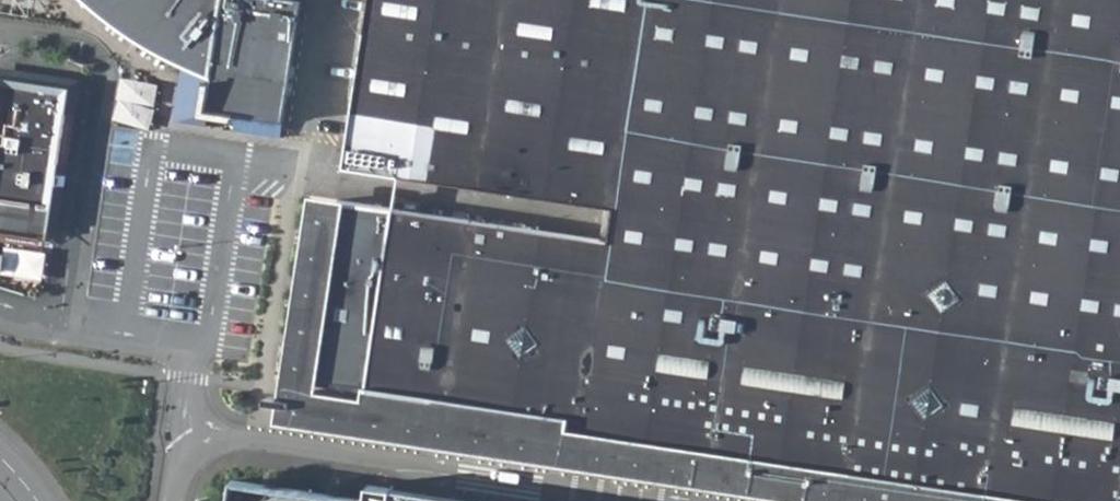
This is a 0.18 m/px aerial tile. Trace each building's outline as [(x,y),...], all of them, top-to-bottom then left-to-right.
[(29,12),(30,0),(0,0),(0,9),(29,12)] [(88,5),(104,19),(121,32),(134,41),(149,51),(165,60),(177,66),(185,47),(172,40),(155,30),(141,20),(131,13),(119,3),(115,0),(83,0),(88,5)] [(155,30),(172,40),(185,47),(199,53),(215,59),(211,81),(208,80),(203,112),(234,116),(236,113),(285,121),(302,0),(115,0),(119,3),(131,13),(141,20),(155,30)] [(523,426),(576,433),(577,424),(605,428),(603,441),(603,444),(605,447),(607,449),(612,450),(617,450),(619,448),(621,445),(624,431),(859,468),(855,493),(904,500),(962,500),(965,486),(1058,500),(1119,500),(1119,0),(367,0),(343,158),(614,200),(609,236),(391,203),(361,401),(523,426)] [(62,105),(64,85),(9,76),(6,97),(0,96),(0,229),(47,237),(67,106),(62,105)] [(118,122),(156,126),(161,80),(123,77),(118,122)] [(46,276),(48,252),(0,247),(0,271),(46,276)] [(228,470),(224,500),(544,500),(367,475),(365,490),(228,470)]
